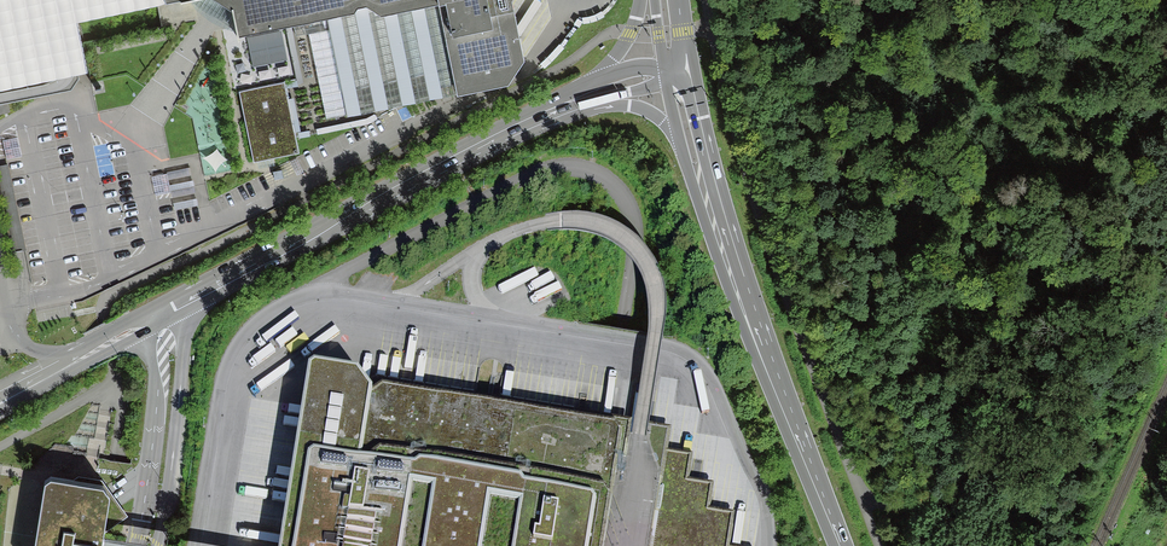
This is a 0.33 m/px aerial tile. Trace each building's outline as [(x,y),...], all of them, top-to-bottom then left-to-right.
[(166,7),(165,0),(0,0),(0,89),(69,75),(89,71),(80,24),(166,7)] [(212,0),(201,0),(189,2),(193,7),(198,12),(205,18),(211,22),(219,26),(227,30),(237,32),(233,13),(221,5),(212,0)] [(221,5),(233,13),(237,32),(238,38),(285,29),(294,27),(308,25),(354,15),(357,9),(367,8),(381,17),(438,6),(458,97),(508,87),(524,62),(511,3),(513,0),(212,0),(221,5)] [(354,15),(308,25),(326,119),(347,115),(347,118),(458,97),(438,6),(381,17),(367,8),(357,9),(354,15)] [(287,82),(241,92),(256,162),(302,153),(287,82)] [(282,171),(273,172),(275,180),(283,179),(282,171)] [(733,512),(707,508),(712,482),(687,479),(691,454),(666,450),(671,426),(639,422),(382,381),(372,388),(372,382),(358,363),(314,356),(309,359),(291,467),(278,545),(727,545),(733,512)] [(128,517),(124,512),(120,506),(102,481),(88,479),(78,477),(74,481),(51,477),(45,481),(35,545),(102,545),(103,540),(105,534),(128,517)]
